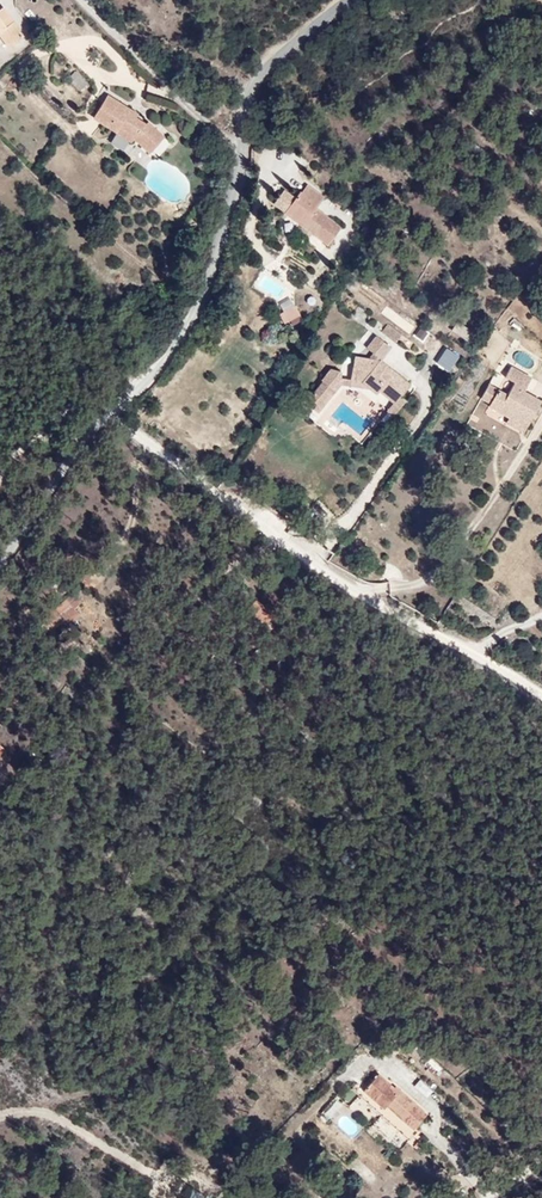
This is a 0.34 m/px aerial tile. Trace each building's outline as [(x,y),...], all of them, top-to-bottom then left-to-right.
[(28,41),(0,4),(0,57),(28,41)] [(69,76),(78,91),(87,86),(78,71),(69,76)] [(105,90),(86,126),(141,176),(169,136),(105,90)] [(305,184),(275,215),(316,250),(347,220),(305,184)] [(264,275),(258,286),(278,298),(284,288),(264,275)] [(291,299),(277,302),(281,322),(295,319),(291,299)] [(382,360),(391,348),(377,336),(367,348),(374,353),(382,360)] [(352,380),(342,379),(342,373),(331,370),(322,381),(323,382),(307,403),(319,413),(341,386),(351,387),(371,390),(377,395),(380,393),(394,404),(410,385),(381,361),(382,360),(374,353),(370,359),(356,357),(352,380)] [(471,417),(523,441),(541,409),(541,393),(497,366),(471,417)] [(380,1075),(365,1093),(384,1109),(388,1105),(415,1129),(427,1115),(380,1075)] [(351,1135),(358,1126),(343,1113),(336,1122),(351,1135)] [(328,1130),(322,1137),(337,1148),(342,1141),(328,1130)] [(388,1142),(398,1149),(403,1141),(394,1134),(388,1142)]
